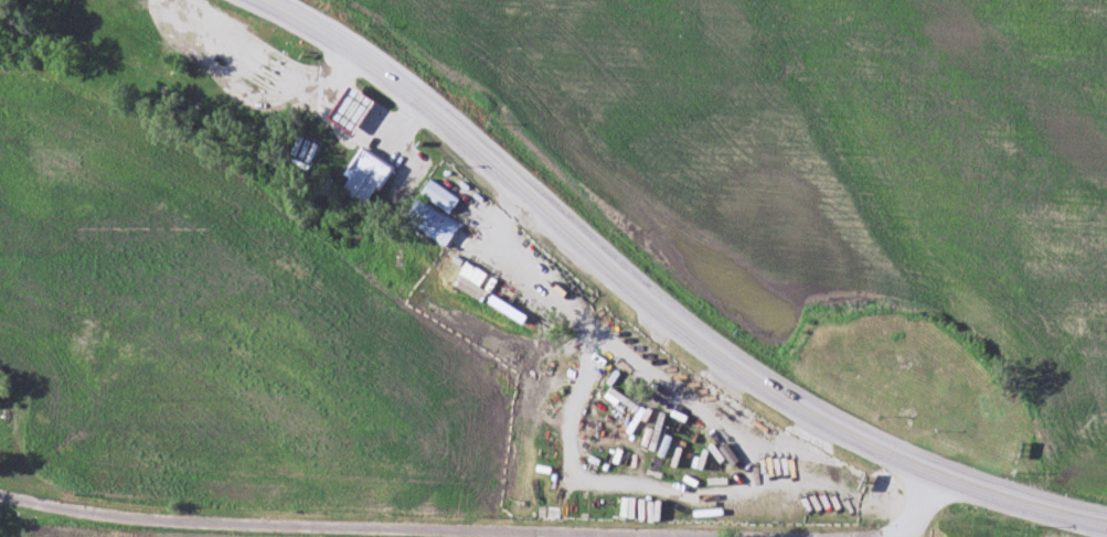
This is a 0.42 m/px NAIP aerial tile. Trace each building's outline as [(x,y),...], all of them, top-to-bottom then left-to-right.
[(371,101),(344,86),(324,120),(350,137),(371,101)] [(388,170),(359,151),(347,170),(351,174),(339,190),(363,208),(388,170)] [(402,220),(445,248),(459,226),(447,218),(459,201),(429,181),(402,220)] [(487,303),(519,326),(523,319),(492,297),(487,303)]
